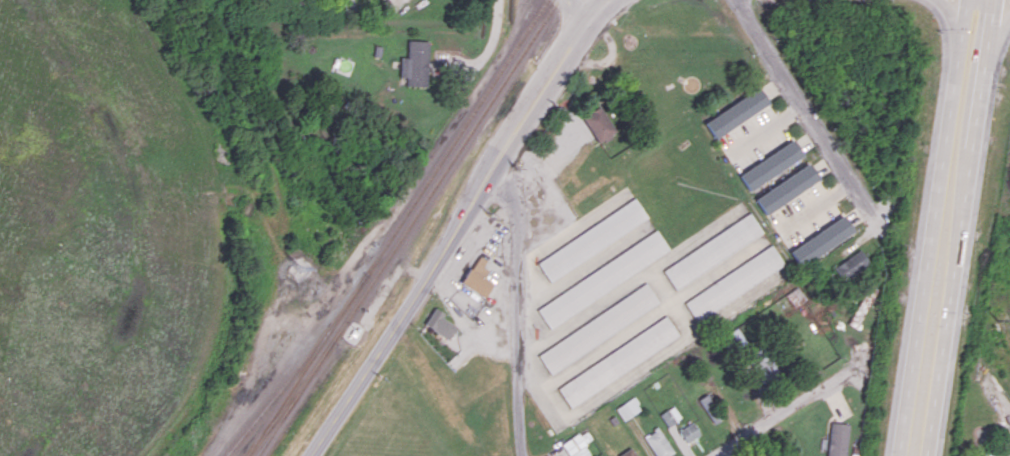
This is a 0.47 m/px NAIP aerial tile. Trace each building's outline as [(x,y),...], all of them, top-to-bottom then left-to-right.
[(426,86),(428,41),(407,40),(407,58),(400,57),(399,77),(406,77),(406,85),(426,86)] [(715,138),(767,103),(757,87),(704,123),(715,138)] [(602,142),(619,131),(603,106),(586,117),(602,142)] [(747,190),(798,156),(787,140),(736,174),(747,190)] [(764,214),(817,179),(807,163),(753,198),(764,214)] [(549,282),(648,218),(635,198),(536,262),(549,282)] [(662,268),(675,288),(764,234),(752,214),(662,268)] [(787,251),(841,215),(851,230),(797,266),(787,251)] [(535,305),(547,326),(671,253),(658,233),(535,305)] [(786,267),(774,247),(683,299),(695,319),(786,267)] [(834,266),(842,280),(870,264),(861,250),(834,266)] [(488,261),(475,255),(461,285),(485,296),(492,282),(481,277),(488,261)] [(536,351),(548,372),(661,306),(648,285),(536,351)] [(424,326),(450,339),(456,325),(441,318),(444,312),(433,307),(424,326)] [(680,338),(668,317),(556,385),(569,405),(680,338)] [(724,416),(708,393),(698,400),(714,424),(724,416)] [(623,420),(641,409),(633,396),(615,408),(623,420)] [(667,426),(681,418),(674,406),(660,414),(667,426)] [(687,442),(700,434),(692,422),(679,430),(687,442)] [(850,424),(831,422),(827,455),(846,455),(850,424)] [(675,452),(658,427),(643,437),(656,455),(669,455),(675,452)] [(570,455),(587,455),(590,454),(577,433),(562,443),(570,455)] [(631,447),(617,455),(637,455),(631,447)] [(1003,447),(977,455),(1006,455),(1003,447)]
